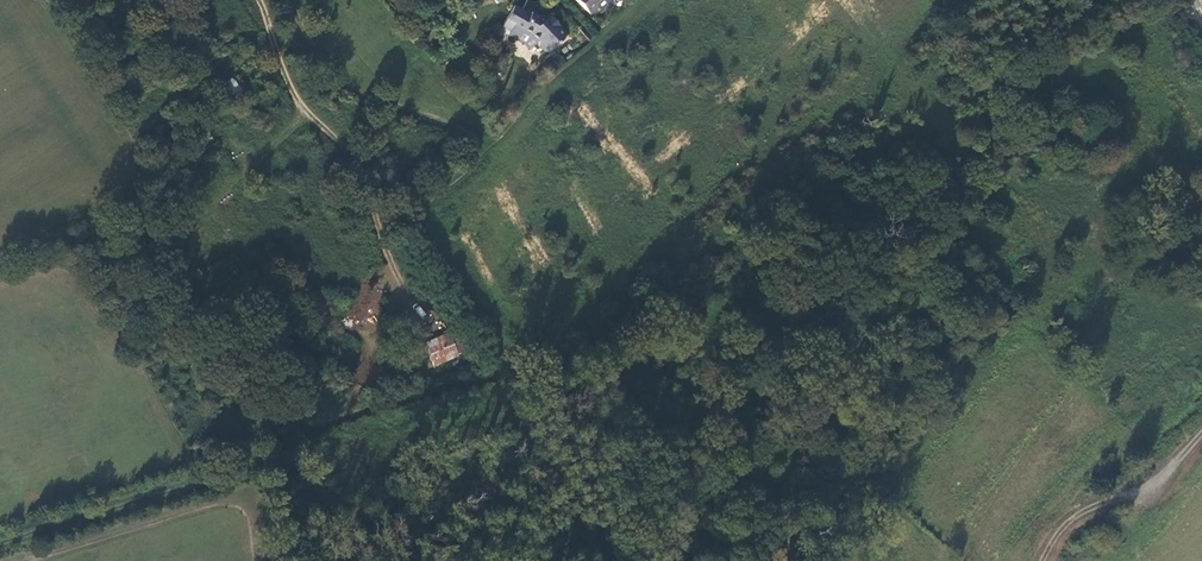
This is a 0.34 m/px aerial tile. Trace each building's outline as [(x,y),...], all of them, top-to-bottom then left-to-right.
[(591,12),(598,5),(595,2),(597,0),(579,0),(591,12)] [(531,11),(515,2),(502,24),(507,27),(519,34),(523,27),(531,32),(539,40),(539,43),(545,49),(551,48),(567,32),(549,13),(547,15),(545,16),(540,13),(532,8),(531,11)] [(443,336),(411,350),(417,362),(429,357),(433,364),(452,355),(451,352),(454,350),(449,340),(446,341),(443,336)] [(1122,516),(1111,507),(1106,512),(1117,522),(1122,516)]
